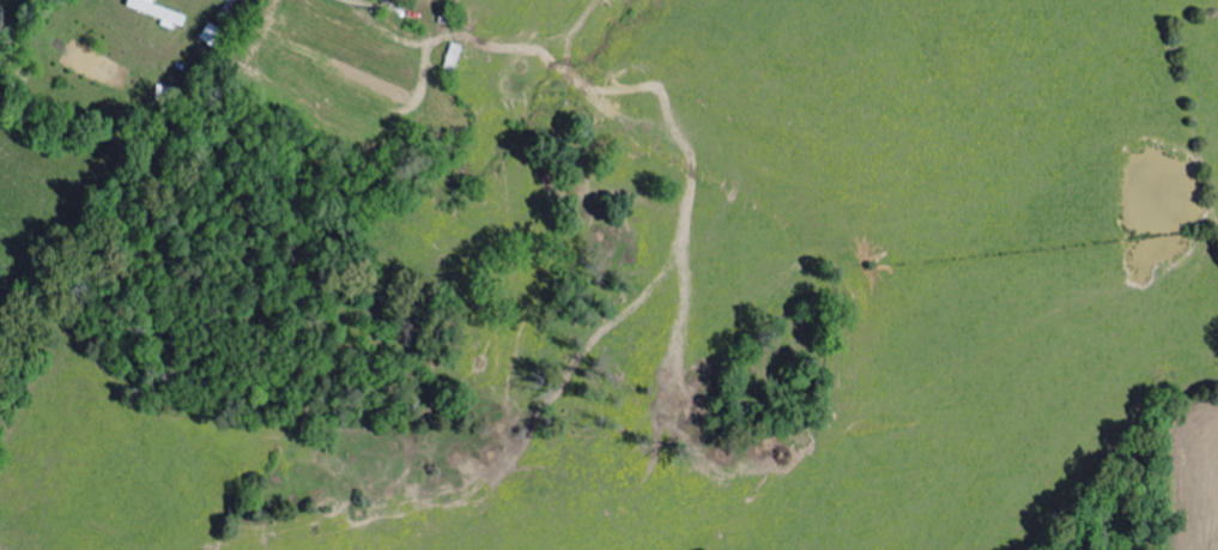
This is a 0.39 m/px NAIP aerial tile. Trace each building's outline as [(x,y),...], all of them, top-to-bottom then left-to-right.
[(129,7),(165,18),(163,23),(184,29),(189,14),(155,4),(156,0),(132,0),(129,7)]
